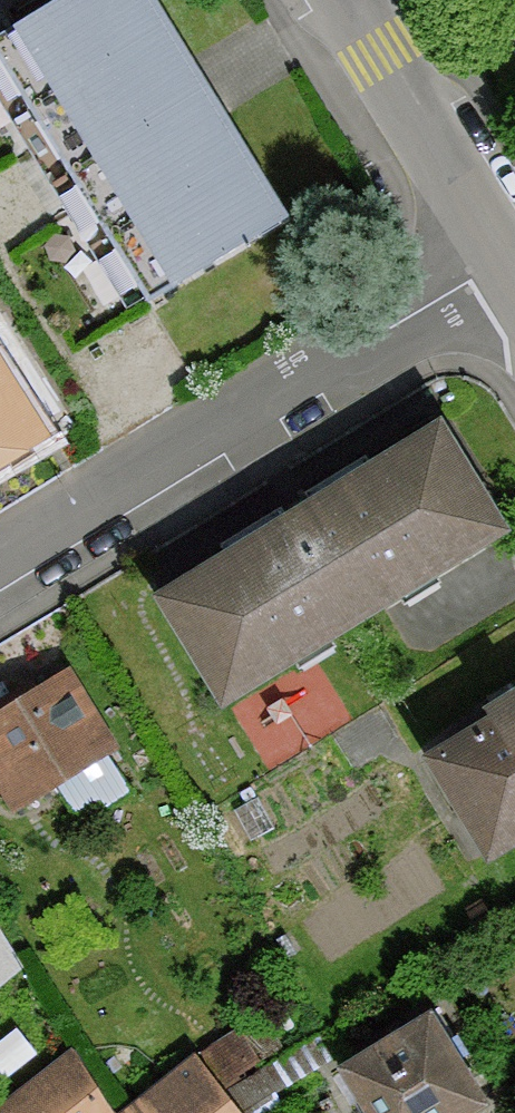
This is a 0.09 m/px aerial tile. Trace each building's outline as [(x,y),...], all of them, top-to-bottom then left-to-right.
[(0,37),(0,61),(146,299),(285,214),(154,0),(61,0),(0,37)] [(46,435),(0,360),(0,463),(46,435)] [(159,597),(225,701),(504,525),(438,421),(159,597)] [(69,666),(0,709),(0,787),(14,808),(58,781),(81,818),(127,790),(103,752),(117,743),(69,666)] [(487,860),(514,843),(514,693),(511,687),(482,705),(488,715),(422,755),(487,860)] [(31,962),(0,908),(0,980),(31,962)] [(366,1112),(465,1112),(484,1101),(430,1011),(338,1066),(366,1112)] [(220,1089),(258,1058),(232,1027),(195,1058),(193,1055),(124,1112),(122,1112),(240,1112),(220,1089)] [(64,1051),(0,1104),(0,1112),(116,1112),(64,1051)]
